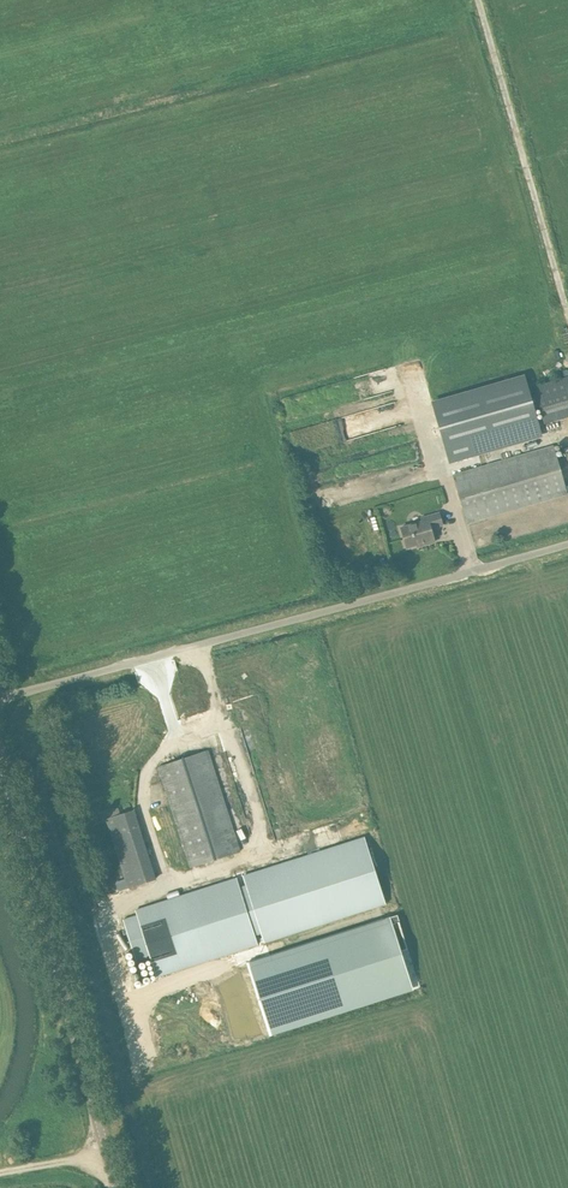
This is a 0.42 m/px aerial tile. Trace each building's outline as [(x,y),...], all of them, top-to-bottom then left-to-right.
[(533,386),(544,424),(567,417),(567,376),(533,386)] [(523,377),(433,403),(450,461),(540,435),(523,377)] [(567,493),(554,446),(455,475),(468,521),(567,493)] [(443,525),(439,513),(421,518),(422,521),(401,528),(407,547),(423,542),(424,545),(435,541),(431,528),(443,525)] [(208,750),(159,766),(191,867),(240,851),(208,750)] [(134,810),(106,819),(128,887),(155,879),(134,810)] [(387,904),(364,836),(242,875),(245,885),(239,887),(236,878),(136,909),(137,914),(123,919),(137,963),(151,958),(156,977),(258,945),(255,937),(260,935),(263,944),(387,904)] [(397,915),(247,963),(270,1035),(409,991),(398,957),(403,955),(401,951),(408,949),(397,915)]
